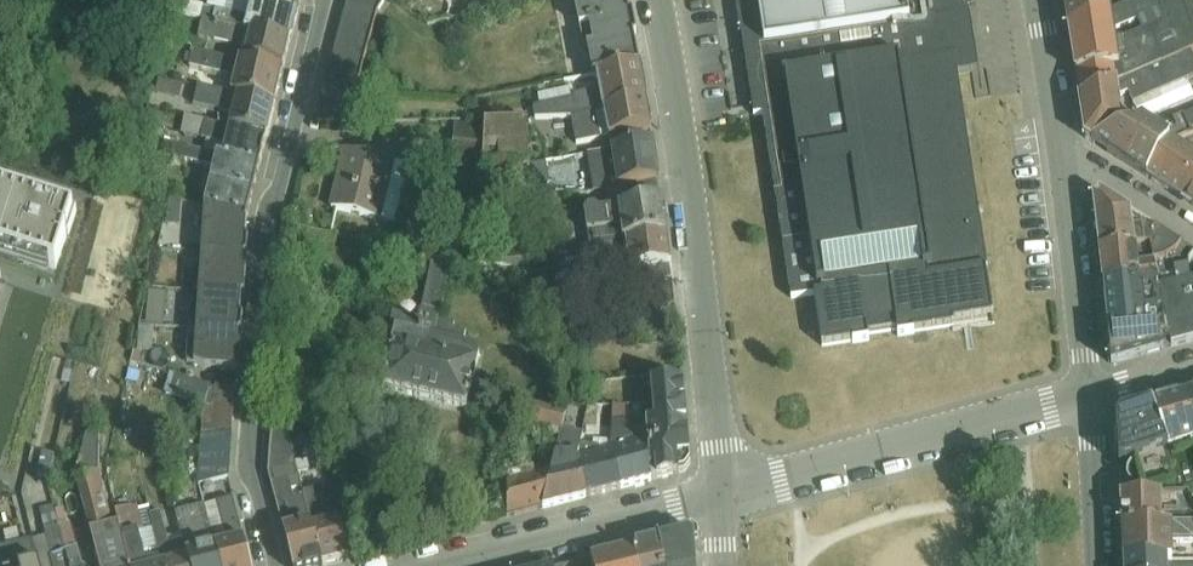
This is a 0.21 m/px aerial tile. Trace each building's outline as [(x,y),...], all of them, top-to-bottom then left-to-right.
[(267,2),(267,7),(234,0),(229,0),(226,14),(216,12),(216,10),(176,1),(173,16),(202,23),(290,43),(299,9),(267,2)] [(299,9),(301,0),(259,0),(267,2),(299,9)] [(356,94),(378,15),(387,2),(384,0),(352,0),(348,6),(346,6),(346,7),(347,8),(325,88),(356,94)] [(581,9),(575,10),(584,52),(588,51),(594,78),(598,77),(640,68),(627,0),(580,0),(581,9)] [(925,14),(765,39),(758,0),(734,0),(751,113),(761,112),(762,118),(790,300),(813,296),(821,345),(993,318),(960,106),(958,74),(979,70),(974,45),(970,14),(968,0),(923,0),(925,14)] [(765,39),(925,14),(923,0),(758,0),(765,39)] [(1067,21),(1108,15),(1105,0),(1063,0),(1067,21)] [(1108,15),(1114,65),(1116,78),(1192,47),(1192,36),(1180,0),(1157,0),(1142,0),(1108,15)] [(1192,36),(1192,0),(1180,0),(1192,36)] [(1108,15),(1067,21),(1075,71),(1114,65),(1108,15)] [(290,43),(202,23),(199,40),(243,51),(243,54),(247,60),(284,69),(290,43)] [(233,97),(275,107),(283,74),(194,53),(190,70),(210,74),(209,80),(217,82),(219,77),(236,81),(233,97)] [(1114,65),(1075,71),(1086,139),(1122,121),(1116,78),(1114,65)] [(640,68),(598,77),(602,96),(592,98),(591,94),(575,97),(573,89),(538,96),(541,108),(534,110),(536,120),(572,119),(647,104),(640,68)] [(159,82),(155,96),(181,102),(184,88),(159,82)] [(356,94),(325,88),(317,124),(357,124),(364,96),(356,94)] [(231,129),(268,138),(275,107),(233,97),(199,89),(194,111),(215,117),(216,112),(234,116),(231,129)] [(647,104),(572,119),(577,146),(652,133),(647,104)] [(205,153),(261,167),(268,138),(231,129),(186,118),(181,135),(207,141),(205,153)] [(1122,121),(1086,139),(1146,172),(1168,137),(1130,118),(1122,121)] [(486,126),(483,169),(531,168),(528,121),(486,122),(486,126)] [(483,169),(486,126),(455,125),(453,168),(483,169)] [(1168,137),(1146,172),(1192,202),(1192,153),(1168,137)] [(608,191),(658,182),(659,182),(653,143),(588,153),(594,193),(608,191)] [(261,167),(205,153),(171,145),(168,157),(215,168),(212,182),(254,192),(261,167)] [(344,150),(330,209),(395,224),(409,166),(344,150)] [(254,192),(212,182),(206,208),(248,218),(254,192)] [(590,248),(667,238),(662,204),(661,204),(658,182),(608,191),(612,211),(601,213),(596,208),(588,209),(585,214),(590,248)] [(57,271),(74,215),(0,191),(0,252),(57,271)] [(1100,194),(1094,199),(1101,247),(1132,244),(1128,210),(1100,194)] [(170,201),(168,226),(181,227),(183,202),(178,202),(170,201)] [(203,253),(245,257),(248,218),(206,208),(203,253)] [(667,238),(590,248),(474,264),(474,267),(586,291),(641,285),(671,281),(670,267),(671,267),(667,238)] [(1132,244),(1101,247),(1104,276),(1135,273),(1132,244)] [(202,266),(200,290),(243,293),(245,257),(203,253),(202,266)] [(421,401),(439,321),(451,262),(433,258),(419,321),(394,314),(388,337),(395,339),(383,392),(421,401)] [(1135,273),(1104,276),(1112,365),(1163,348),(1157,306),(1139,309),(1135,273)] [(671,281),(641,285),(644,309),(675,305),(673,281),(671,281)] [(199,304),(197,328),(240,331),(243,293),(200,290),(199,304)] [(148,292),(146,324),(163,325),(166,294),(148,292)] [(676,312),(638,317),(640,338),(679,334),(676,312)] [(439,321),(421,401),(468,412),(483,354),(463,349),(467,333),(454,330),(455,326),(439,321)] [(139,328),(137,352),(152,353),(154,330),(139,328)] [(197,331),(194,366),(215,370),(237,372),(240,331),(197,328),(197,331)] [(194,366),(197,331),(188,330),(188,343),(190,343),(187,363),(194,366)] [(204,406),(205,388),(206,384),(190,380),(171,374),(165,395),(204,406)] [(649,441),(652,481),(685,473),(691,465),(688,433),(683,433),(683,427),(688,426),(684,382),(644,386),(646,405),(649,441)] [(205,388),(204,406),(202,430),(199,485),(230,479),(236,390),(235,390),(205,388)] [(1182,396),(1192,431),(1192,392),(1182,396)] [(1150,406),(1164,449),(1192,439),(1192,431),(1182,396),(1150,406)] [(561,436),(562,432),(566,413),(536,406),(532,424),(557,431),(556,435),(561,436)] [(1117,417),(1119,460),(1164,449),(1150,406),(1117,417)] [(296,462),(285,419),(273,419),(269,475),(286,539),(293,565),(323,565),(296,462)] [(612,441),(621,489),(630,487),(652,481),(649,441),(632,445),(631,434),(627,434),(626,422),(613,422),(612,441)] [(118,526),(112,527),(99,474),(101,434),(88,430),(77,480),(100,565),(129,565),(118,526)] [(552,473),(544,509),(587,498),(580,459),(582,441),(583,434),(562,432),(561,436),(552,473)] [(580,459),(587,498),(621,489),(612,441),(582,441),(580,459)] [(43,453),(38,476),(50,478),(54,460),(55,456),(43,453)] [(323,565),(325,565),(349,560),(338,518),(327,520),(320,489),(316,490),(308,460),(296,462),(323,565)] [(544,509),(552,473),(536,476),(535,469),(508,475),(507,516),(499,519),(498,521),(544,509)] [(1123,493),(1123,524),(1160,523),(1159,492),(1123,493)] [(220,565),(250,565),(233,499),(205,507),(216,549),(220,565)] [(129,565),(164,565),(154,530),(144,532),(138,509),(132,510),(129,501),(112,505),(118,526),(129,565)] [(190,565),(220,565),(216,549),(204,553),(191,502),(175,506),(182,534),(190,565)] [(59,527),(54,507),(40,511),(47,537),(53,557),(51,558),(53,565),(70,565),(59,527)] [(164,565),(190,565),(182,534),(168,538),(162,513),(151,516),(154,530),(164,565)] [(1123,524),(1125,560),(1165,558),(1171,558),(1170,522),(1160,523),(1123,524)] [(70,565),(83,565),(71,523),(59,527),(70,565)] [(665,565),(697,565),(696,539),(690,535),(660,543),(665,565)] [(41,565),(53,565),(51,558),(53,557),(47,537),(34,541),(41,565)] [(34,541),(0,549),(0,559),(2,565),(41,565),(34,541)] [(660,543),(652,545),(645,546),(635,549),(638,565),(665,565),(660,543)] [(635,549),(591,559),(593,565),(638,565),(635,549)]
